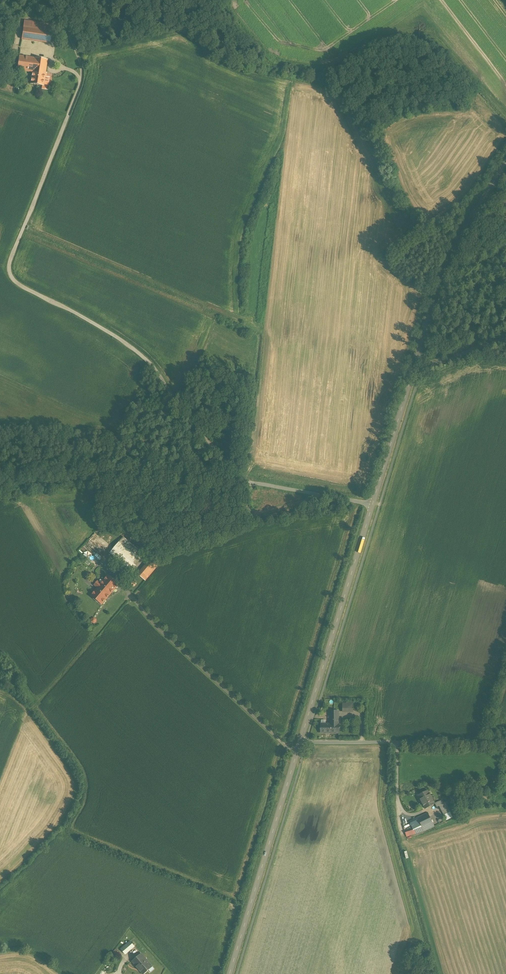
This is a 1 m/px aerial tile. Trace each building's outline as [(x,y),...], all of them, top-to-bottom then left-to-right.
[(57,26),(29,22),(26,40),(55,44),(57,26)] [(50,62),(22,57),(20,72),(34,74),(32,86),(46,88),(50,62)] [(124,533),(111,549),(131,566),(145,551),(124,533)] [(149,557),(135,574),(144,581),(158,565),(149,557)] [(103,606),(119,585),(107,576),(101,584),(98,581),(94,586),(96,588),(90,596),(103,606)] [(330,724),(321,724),(321,733),(339,733),(339,711),(330,711),(330,724)] [(435,804),(428,790),(418,795),(425,809),(435,804)] [(442,800),(436,803),(438,807),(439,806),(444,815),(449,812),(445,803),(444,803),(442,800)] [(434,826),(428,813),(418,818),(410,822),(416,834),(424,831),(434,826)] [(134,946),(130,942),(121,949),(125,954),(134,946)] [(141,953),(132,961),(131,961),(143,973),(144,973),(152,967),(141,953)]
